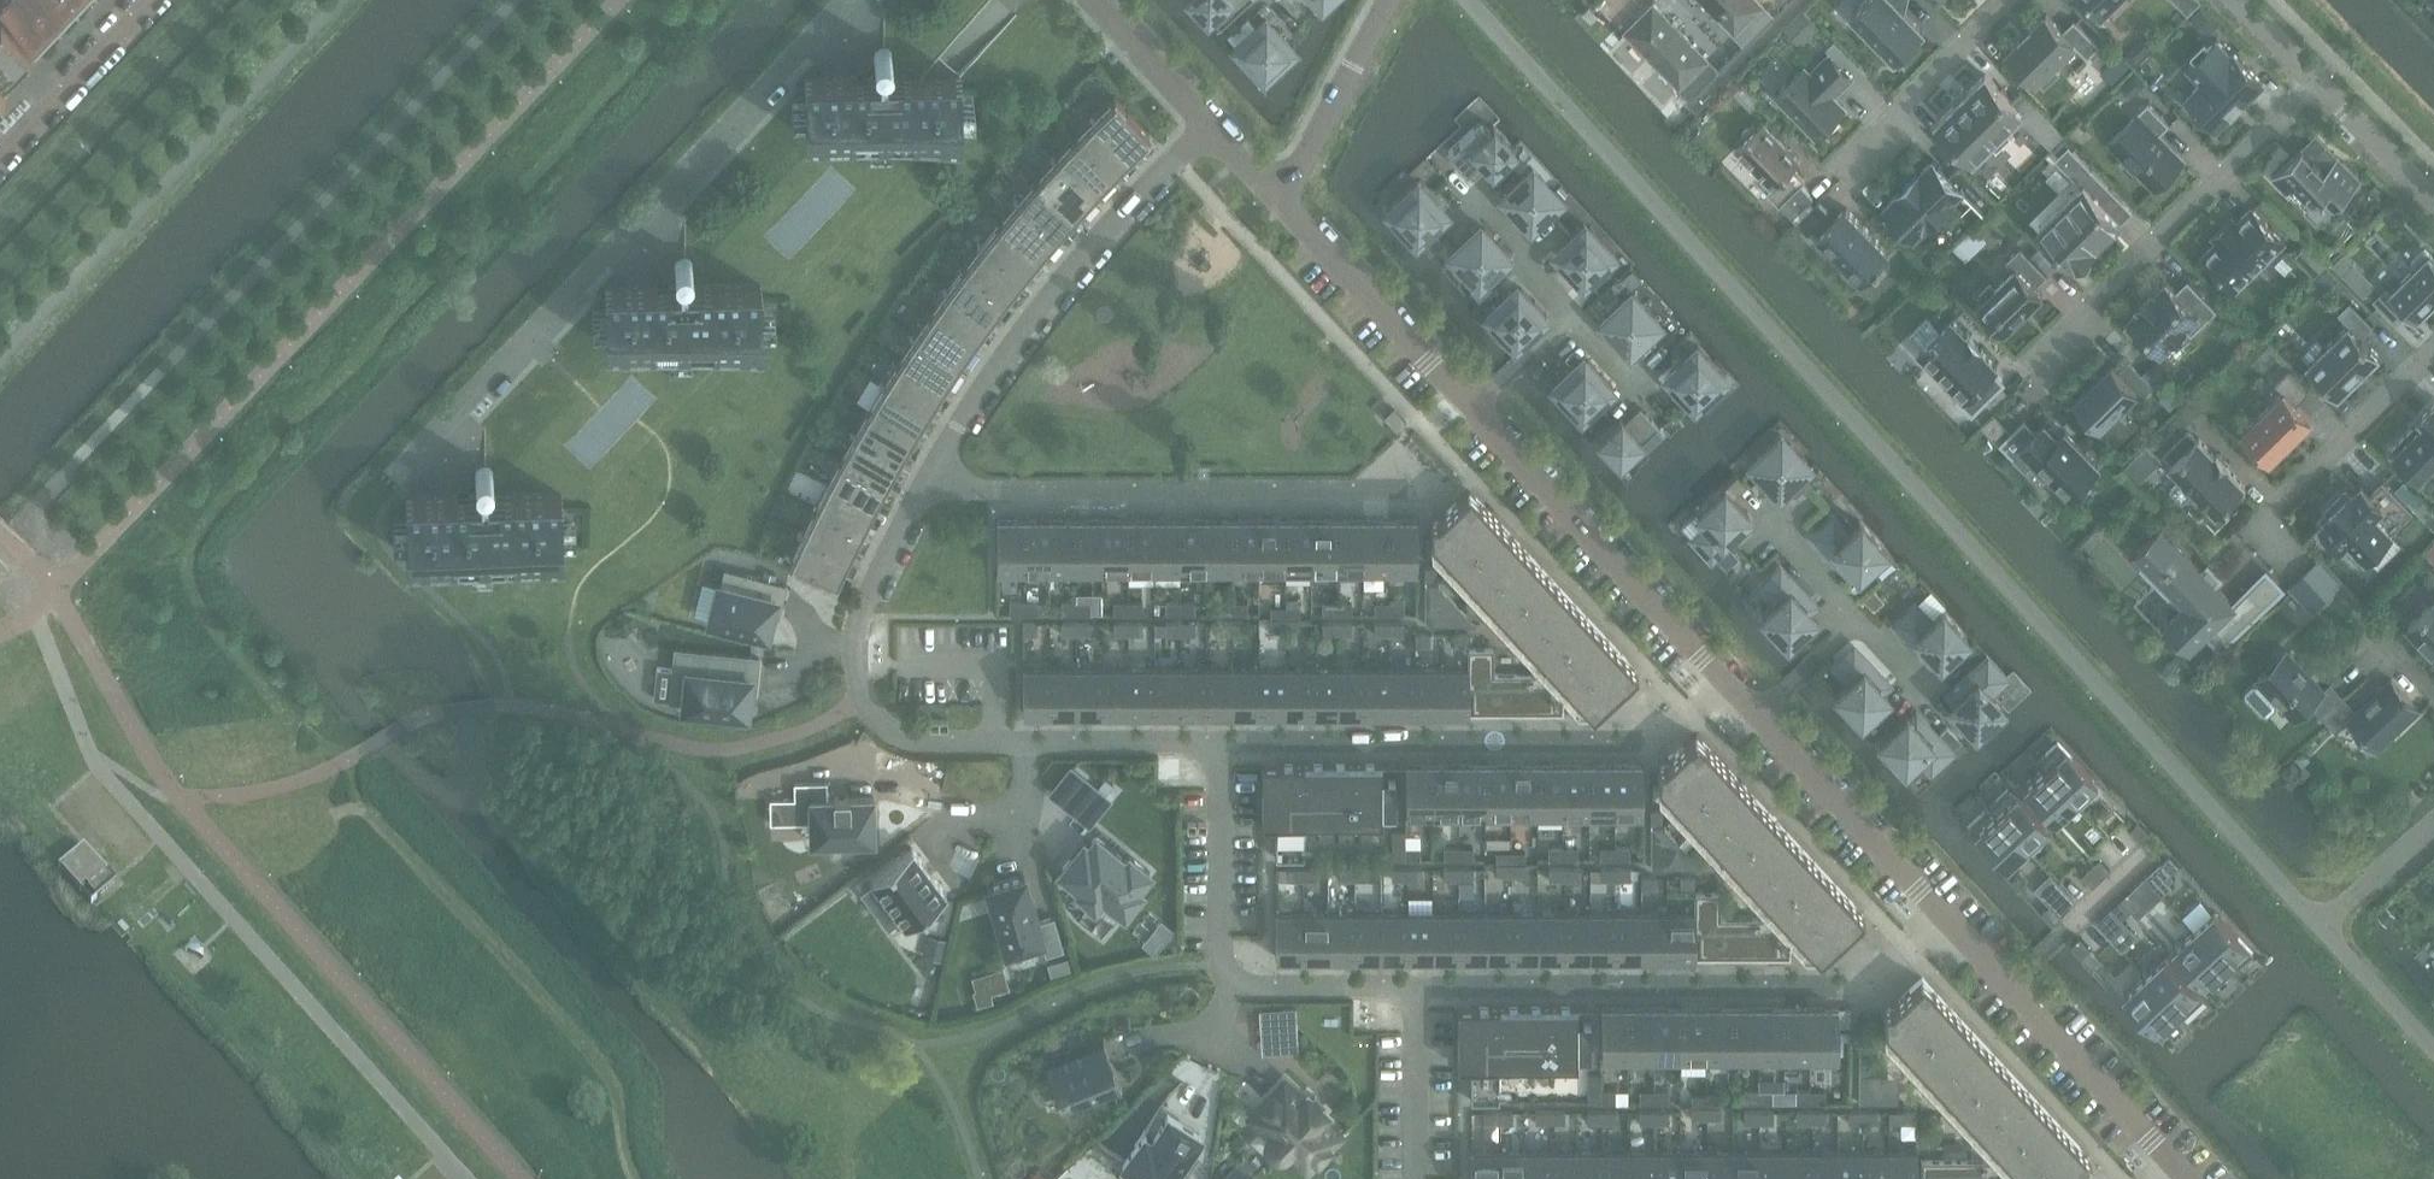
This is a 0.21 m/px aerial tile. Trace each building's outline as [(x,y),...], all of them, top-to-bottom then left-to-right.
[(33,0),(13,0),(4,10),(35,40),(54,20),(33,0)] [(70,0),(33,0),(54,20),(72,1),(70,0)] [(1207,16),(1211,13),(1219,21),(1242,0),(1192,0),(1207,16)] [(1758,0),(1704,0),(1736,32),(1763,6),(1758,0)] [(1852,14),(1896,58),(1923,31),(1898,6),(1903,0),(1867,0),(1852,14)] [(2102,13),(2115,0),(2089,0),(2102,13)] [(2188,12),(2200,0),(2199,0),(2176,0),(2188,12)] [(1708,59),(1654,4),(1626,31),(1681,86),(1708,59)] [(2202,7),(2191,18),(2201,28),(2212,17),(2202,7)] [(1803,9),(1783,29),(1800,46),(1820,27),(1803,9)] [(1786,23),(1777,13),(1732,56),(1742,66),(1786,23)] [(2063,31),(2047,13),(2032,28),(2032,27),(2022,37),(2023,37),(2008,51),(2036,80),(2037,79),(2044,87),(2059,73),(2051,65),(2073,43),(2088,58),(2100,46),(2074,20),(2063,31)] [(31,44),(0,15),(0,77),(31,44)] [(1262,20),(1234,45),(1265,78),(1295,50),(1273,27),(1271,29),(1262,20)] [(2263,83),(2234,52),(2231,54),(2217,40),(2189,67),(2203,82),(2187,98),(2217,128),(2263,83)] [(888,63),(889,62),(890,61),(891,59),(892,58),(892,56),(892,54),(891,53),(891,52),(890,50),(889,49),(887,48),(885,47),(883,46),(881,47),(879,47),(877,48),(875,50),(874,52),(874,54),(874,56),(874,57),(874,59),(875,60),(876,62),(877,63),(878,64),(881,65),(884,65),(886,64),(888,63)] [(2143,57),(2133,46),(2124,54),(2135,65),(2143,57)] [(1816,135),(1845,107),(1831,93),(1838,87),(1840,88),(1852,77),(1829,54),(1811,73),(1805,67),(1776,94),(1816,135)] [(2123,73),(2131,65),(2120,54),(2112,62),(2123,73)] [(1732,56),(1687,100),(1697,110),(1725,82),(1735,73),(1742,66),(1732,56)] [(2146,80),(2135,69),(2119,84),(2125,90),(2128,92),(2134,92),(2146,80)] [(1735,73),(1725,82),(1734,92),(1744,82),(1735,73)] [(2013,102),(1986,74),(1937,122),(1974,159),(1990,144),(1997,151),(2014,135),(2007,128),(2023,112),(2013,102)] [(606,346),(625,346),(585,388),(581,392),(571,402),(503,474),(488,494),(406,494),(406,555),(437,555),(562,555),(562,535),(571,525),(655,438),(658,434),(742,346),(761,346),(761,326),(942,136),(961,136),(960,76),(959,76),(919,76),(890,76),(886,76),(825,75),(805,75),(805,92),(805,136),(824,136),(702,265),(688,285),(626,285),(606,285),(606,300),(606,346)] [(2023,92),(2013,102),(2023,112),(2033,102),(2023,92)] [(1110,101),(1104,107),(1094,117),(1130,153),(1137,146),(1131,140),(1142,129),(1146,132),(1148,131),(1115,97),(1110,101)] [(2184,160),(2159,135),(2170,125),(2148,103),(2136,115),(2137,115),(2110,142),(2155,188),(2184,160)] [(1094,117),(1084,126),(1074,137),(1111,173),(1118,165),(1130,153),(1094,117)] [(1481,121),(1448,152),(1466,172),(1474,164),(1480,170),(1488,163),(1492,168),(1514,148),(1493,126),(1490,130),(1481,121)] [(1742,142),(1736,148),(1773,186),(1767,191),(1780,205),(1794,219),(1815,198),(1801,184),(1805,180),(1793,168),(1801,161),(1763,122),(1755,129),(1751,128),(1746,129),(1742,132),(1742,137),(1742,142)] [(1074,137),(1065,147),(1054,158),(1092,192),(1111,173),(1074,137)] [(2065,138),(2054,149),(2061,155),(2071,144),(2065,138)] [(2325,145),(2312,158),(2302,149),(2274,176),(2288,190),(2296,182),(2315,201),(2323,193),(2326,195),(2328,193),(2336,202),(2359,180),(2325,145)] [(2082,185),(2040,227),(2077,264),(2116,227),(2105,216),(2110,211),(2101,201),(2112,190),(2092,169),(2075,153),(2062,165),(2079,182),(2082,185)] [(1054,158),(1045,168),(1035,179),(1074,213),(1092,192),(1054,158)] [(1888,202),(1885,205),(1888,208),(1890,210),(1892,212),(1908,228),(1908,229),(1910,231),(1910,230),(1912,232),(1912,233),(1915,236),(1918,233),(1918,232),(1929,221),(1930,221),(1933,219),(1932,218),(1947,203),(1948,204),(1951,201),(1950,200),(1959,192),(1960,192),(1962,190),(1984,212),(1995,201),(1959,165),(1949,175),(1940,166),(1940,165),(1938,163),(1937,164),(1935,162),(1936,161),(1933,158),(1930,161),(1930,162),(1921,170),(1917,174),(1904,187),(1903,187),(1900,190),(1900,191),(1888,202)] [(1501,195),(1522,218),(1525,216),(1534,225),(1562,200),(1531,167),(1501,195)] [(1056,233),(1064,224),(1074,213),(1035,179),(1017,200),(1056,233)] [(1445,216),(1436,207),(1438,204),(1417,181),(1386,209),(1417,242),(1445,216)] [(1038,254),(1046,244),(1056,233),(1017,200),(999,222),(1038,254)] [(1846,208),(1833,220),(1828,215),(1829,214),(1818,202),(1796,223),(1808,235),(1813,230),(1846,263),(1839,270),(1852,284),(1859,277),(1862,280),(1877,265),(1879,267),(1883,263),(1881,261),(1890,252),(1846,208)] [(2232,217),(2213,236),(2218,241),(2203,255),(2237,289),(2284,242),(2251,208),(2237,222),(2232,217)] [(999,222),(990,232),(981,244),(1021,275),(1038,254),(999,222)] [(1564,258),(1562,260),(1584,284),(1614,256),(1583,223),(1556,248),(1564,258)] [(1987,240),(1973,226),(1955,244),(1968,258),(1987,240)] [(1484,227),(1474,236),(1472,233),(1448,255),(1477,285),(1483,280),(1510,254),(1484,227)] [(975,229),(972,234),(979,240),(983,236),(975,229)] [(981,244),(976,250),(967,262),(964,266),(1004,297),(1021,275),(981,244)] [(2306,244),(2294,256),(2315,276),(2327,264),(2306,244)] [(2016,320),(2016,321),(2022,315),(2021,315),(2042,294),(2036,287),(2047,276),(2020,248),(2006,262),(2014,271),(1996,289),(1990,284),(1978,296),(1983,301),(1980,304),(2006,330),(2016,320)] [(2410,263),(2415,268),(2392,291),(2387,286),(2373,300),(2393,320),(2407,307),(2416,317),(2424,309),(2425,311),(2433,302),(2433,258),(2425,249),(2410,263)] [(2355,263),(2345,254),(2334,265),(2343,275),(2355,263)] [(686,273),(687,273),(689,272),(690,270),(691,269),(692,268),(692,267),(692,266),(692,264),(692,262),(691,260),(690,258),(688,257),(685,256),(683,255),(681,256),(680,256),(678,257),(677,258),(676,259),(675,260),(675,262),(674,263),(674,264),(674,266),(674,267),(675,269),(676,270),(677,271),(678,272),(680,273),(682,274),(684,274),(686,273)] [(1907,272),(1915,280),(1923,272),(1915,263),(1907,272)] [(964,266),(956,276),(947,289),(988,319),(1004,297),(964,266)] [(2326,268),(2313,281),(2323,291),(2336,279),(2326,268)] [(1483,280),(1477,285),(1470,292),(1479,302),(1492,290),(1483,280)] [(2167,281),(2155,292),(2153,290),(2138,304),(2141,307),(2130,318),(2161,350),(2185,326),(2192,333),(2216,309),(2188,281),(2177,291),(2167,281)] [(1547,315),(1521,287),(1511,296),(1509,294),(1485,316),(1513,346),(1547,315)] [(947,289),(939,299),(930,312),(972,341),(979,331),(988,319),(947,289)] [(1599,322),(1625,350),(1635,341),(1637,344),(1661,322),(1632,292),(1599,322)] [(2316,340),(2301,354),(2310,363),(2309,364),(2316,371),(2322,376),(2321,377),(2325,382),(2326,381),(2338,393),(2352,380),(2353,381),(2366,369),(2365,367),(2379,354),(2366,341),(2367,341),(2363,336),(2373,326),(2350,302),(2338,313),(2349,324),(2324,349),(2316,340)] [(930,312),(923,322),(914,335),(957,363),(972,341),(930,312)] [(1937,366),(1933,369),(1946,383),(1950,379),(1964,394),(1959,399),(1973,414),(2005,382),(1993,370),(1997,366),(1951,319),(1920,349),(1937,366)] [(914,335),(907,346),(899,359),(942,386),(957,363),(914,335)] [(1667,379),(1680,394),(1675,399),(1684,408),(1689,403),(1693,407),(1726,376),(1698,346),(1674,368),(1677,370),(1667,379)] [(899,359),(891,370),(884,382),(927,409),(942,386),(899,359)] [(1587,359),(1578,368),(1575,365),(1552,387),(1580,417),(1613,386),(1587,359)] [(2112,365),(2076,401),(2101,426),(2137,391),(2142,397),(2153,385),(2156,387),(2163,380),(2149,366),(2142,374),(2129,361),(2119,371),(2112,365)] [(2270,460),(2312,419),(2297,404),(2309,392),(2289,371),(2275,384),(2284,393),(2243,432),(2270,460)] [(884,382),(877,394),(869,407),(913,433),(927,409),(884,382)] [(2159,398),(2169,409),(2182,396),(2172,386),(2159,398)] [(2425,422),(2415,432),(2411,429),(2392,448),(2421,477),(2433,464),(2433,404),(2420,418),(2425,422)] [(869,407),(862,418),(855,431),(899,456),(909,439),(913,433),(869,407)] [(1393,408),(1384,417),(1397,431),(1406,422),(1393,408)] [(1620,418),(1599,437),(1619,459),(1623,456),(1631,465),(1664,434),(1646,414),(1638,421),(1632,415),(1625,422),(1620,418)] [(2006,427),(1994,415),(1981,427),(1993,440),(2006,427)] [(2065,431),(2058,437),(2045,424),(2037,432),(2025,420),(2001,444),(2014,457),(2024,447),(2036,459),(2030,465),(2044,480),(2051,474),(2070,494),(2099,466),(2065,431)] [(2167,426),(2153,439),(2160,446),(2174,433),(2167,426)] [(855,431),(848,443),(841,456),(886,480),(892,469),(899,456),(855,431)] [(2188,431),(2164,454),(2173,463),(2171,464),(2183,477),(2171,488),(2184,501),(2196,490),(2203,497),(2198,501),(2209,512),(2214,508),(2217,512),(2230,499),(2234,504),(2245,492),(2241,488),(2245,485),(2227,467),(2229,465),(2217,453),(2215,455),(2199,437),(2197,439),(2188,431)] [(1771,485),(1774,483),(1783,493),(1810,467),(1780,434),(1749,462),(1760,474),(1768,482),(1771,485)] [(2147,446),(2125,467),(2139,482),(2161,461),(2147,446)] [(841,456),(835,467),(828,481),(873,504),(886,480),(841,456)] [(485,483),(487,483),(488,483),(489,482),(491,481),(492,479),(492,478),(493,477),(493,475),(493,474),(493,472),(492,470),(491,468),(489,466),(487,465),(485,465),(483,465),(482,465),(481,466),(479,467),(477,469),(476,471),(475,472),(475,474),(475,475),(475,476),(476,477),(476,478),(477,479),(478,481),(479,482),(481,483),(482,483),(485,483)] [(1757,492),(1768,482),(1760,474),(1749,484),(1757,492)] [(1737,476),(1725,487),(1734,497),(1747,486),(1737,476)] [(828,481),(822,492),(815,506),(861,529),(873,504),(828,481)] [(2424,501),(2405,481),(2396,489),(2415,509),(2424,501)] [(2328,519),(2321,525),(2359,564),(2366,557),(2366,558),(2367,557),(2379,569),(2403,545),(2391,533),(2392,532),(2412,512),(2383,482),(2370,494),(2362,485),(2354,493),(2352,491),(2349,494),(2346,490),(2325,511),(2329,514),(2326,516),(2328,519)] [(1725,487),(1724,486),(1696,511),(1708,523),(1692,538),(1711,559),(1744,528),(1739,522),(1749,513),(1734,497),(1725,487)] [(1470,491),(1431,527),(1431,538),(1431,539),(1534,650),(1526,657),(1538,670),(1534,674),(1493,674),(1493,649),(1468,649),(1468,667),(1469,712),(1563,712),(1563,695),(1570,689),(1591,711),(1593,713),(1638,671),(1626,658),(1470,491)] [(815,506),(809,518),(803,531),(849,553),(861,529),(815,506)] [(1860,521),(1848,532),(1833,516),(1812,536),(1843,568),(1849,563),(1858,573),(1867,565),(1881,580),(1899,564),(1884,549),(1885,548),(1860,521)] [(1024,519),(997,519),(997,575),(1024,575),(1024,519)] [(1050,519),(1024,519),(1024,575),(1051,575),(1051,569),(1050,569),(1050,519)] [(1076,519),(1050,519),(1050,569),(1051,569),(1076,569),(1076,519)] [(1102,519),(1076,519),(1076,569),(1102,569),(1102,519)] [(1128,519),(1102,519),(1102,569),(1128,569),(1128,519)] [(1154,519),(1128,519),(1128,569),(1154,569),(1154,519)] [(1180,519),(1154,519),(1154,569),(1180,569),(1180,519)] [(1207,519),(1180,519),(1180,569),(1207,569),(1207,519)] [(1233,519),(1207,519),(1207,569),(1232,569),(1233,569),(1233,519)] [(1259,519),(1233,519),(1233,569),(1232,569),(1232,575),(1260,575),(1260,569),(1259,569),(1259,519)] [(1285,519),(1259,519),(1259,569),(1260,569),(1285,569),(1285,519)] [(1311,519),(1285,519),(1285,569),(1310,569),(1311,569),(1311,519)] [(1337,519),(1311,519),(1311,569),(1310,569),(1310,575),(1338,575),(1338,569),(1337,569),(1337,519)] [(1363,519),(1337,519),(1337,569),(1338,569),(1363,569),(1363,519)] [(1389,519),(1363,519),(1363,569),(1388,569),(1389,569),(1389,519)] [(1388,569),(1388,575),(1416,575),(1416,519),(1389,519),(1389,569),(1388,569)] [(2171,537),(2180,529),(2170,519),(2161,527),(2171,537)] [(2160,528),(2138,550),(2148,561),(2141,568),(2163,590),(2177,576),(2196,595),(2168,623),(2190,645),(2204,632),(2212,640),(2238,615),(2230,606),(2233,603),(2160,528)] [(803,531),(799,540),(790,560),(836,581),(843,567),(849,553),(803,531)] [(2424,550),(2433,560),(2433,540),(2424,550)] [(1726,568),(1739,556),(1729,546),(1717,557),(1726,568)] [(2422,556),(2412,566),(2421,576),(2432,567),(2422,556)] [(2320,561),(2291,587),(2311,609),(2339,582),(2320,561)] [(1774,602),(1762,613),(1787,640),(1814,615),(1805,605),(1811,599),(1780,566),(1759,586),(1774,602)] [(1435,567),(1425,567),(1425,580),(1435,580),(1435,567)] [(719,585),(710,620),(766,634),(774,602),(781,603),(786,585),(774,582),(763,579),(725,570),(721,586),(719,585)] [(765,571),(763,579),(774,582),(776,574),(765,571)] [(1466,615),(1438,585),(1425,585),(1425,625),(1448,625),(1448,615),(1466,615)] [(1873,588),(1863,598),(1875,611),(1885,601),(1873,588)] [(2408,624),(2433,651),(2433,599),(2408,624)] [(1024,602),(1010,602),(1010,614),(1024,614),(1024,602)] [(1039,602),(1024,602),(1024,614),(1039,614),(1039,602)] [(1076,602),(1062,602),(1062,614),(1076,614),(1076,602)] [(1091,602),(1076,602),(1076,614),(1091,614),(1091,602)] [(1128,602),(1114,602),(1114,614),(1128,614),(1128,602)] [(1143,614),(1143,602),(1128,602),(1128,614),(1143,614)] [(1180,602),(1166,602),(1166,614),(1180,614),(1180,602)] [(1195,602),(1180,602),(1180,614),(1195,614),(1195,602)] [(1233,602),(1219,602),(1219,614),(1233,614),(1233,602)] [(1247,602),(1233,602),(1233,614),(1247,614),(1247,602)] [(1337,602),(1323,602),(1323,614),(1337,614),(1337,602)] [(1352,602),(1337,602),(1337,614),(1352,614),(1352,602)] [(1389,602),(1375,602),(1375,614),(1389,614),(1389,602)] [(1404,602),(1389,602),(1389,614),(1404,614),(1404,602)] [(1915,604),(1894,624),(1925,656),(1931,651),(1940,661),(1967,636),(1942,608),(1930,620),(1915,604)] [(1285,606),(1271,606),(1271,618),(1285,618),(1285,606)] [(1300,618),(1300,606),(1285,606),(1285,618),(1300,618)] [(617,613),(614,626),(629,629),(632,614),(620,611),(617,613)] [(1271,618),(1271,630),(1285,630),(1285,618),(1271,618)] [(1285,618),(1285,630),(1300,630),(1300,618),(1285,618)] [(1038,623),(1023,623),(1023,636),(1038,636),(1038,623)] [(1062,623),(1062,635),(1076,635),(1076,623),(1062,623)] [(1091,635),(1091,623),(1076,623),(1076,635),(1091,635)] [(1114,623),(1114,635),(1128,635),(1128,623),(1114,623)] [(1143,635),(1143,623),(1128,623),(1128,635),(1143,635)] [(1166,623),(1166,635),(1180,635),(1180,623),(1166,623)] [(1195,635),(1195,623),(1180,623),(1180,635),(1195,635)] [(1218,623),(1218,635),(1233,635),(1233,623),(1218,623)] [(1247,635),(1247,623),(1233,623),(1233,635),(1247,635)] [(1323,623),(1323,635),(1337,635),(1337,623),(1323,623)] [(1352,635),(1352,623),(1337,623),(1337,635),(1352,635)] [(1375,623),(1375,635),(1389,635),(1389,623),(1375,623)] [(1404,635),(1404,623),(1389,623),(1389,635),(1404,635)] [(1415,645),(1430,645),(1430,633),(1415,633),(1415,645)] [(1468,645),(1468,633),(1454,633),(1454,645),(1468,645)] [(1847,681),(1835,692),(1861,719),(1888,694),(1878,684),(1884,678),(1854,646),(1833,665),(1847,681)] [(756,681),(759,658),(675,649),(670,700),(684,701),(684,707),(746,714),(749,680),(756,681)] [(2245,690),(2245,696),(2262,715),(2269,716),(2276,709),(2276,703),(2278,700),(2295,718),(2309,704),(2323,719),(2345,698),(2331,683),(2323,690),(2287,651),(2258,679),(2261,682),(2258,684),(2252,684),(2245,690)] [(1991,693),(2007,678),(1987,657),(1954,688),(1960,694),(1950,703),(1975,730),(2002,705),(1991,693)] [(1023,667),(1023,712),(1050,712),(1050,667),(1023,667)] [(1076,712),(1076,667),(1050,667),(1050,712),(1076,712)] [(1102,712),(1102,667),(1076,667),(1076,712),(1102,712)] [(1128,712),(1128,667),(1102,667),(1102,712),(1128,712)] [(1154,712),(1154,667),(1128,667),(1128,712),(1154,712)] [(1180,712),(1180,667),(1154,667),(1154,712),(1180,712)] [(1206,712),(1206,667),(1180,667),(1180,712),(1206,712)] [(1232,712),(1232,667),(1206,667),(1206,712),(1232,712)] [(1259,712),(1259,667),(1232,667),(1232,712),(1259,712)] [(1285,712),(1285,667),(1259,667),(1259,712),(1285,712)] [(1311,712),(1311,667),(1285,667),(1285,712),(1311,712)] [(1337,712),(1337,667),(1311,667),(1311,712),(1337,712)] [(1363,712),(1363,667),(1337,667),(1337,712),(1363,712)] [(1389,712),(1389,667),(1363,667),(1363,712),(1389,712)] [(1415,712),(1415,667),(1389,667),(1389,712),(1415,712)] [(1441,712),(1441,667),(1415,667),(1415,712),(1441,712)] [(1468,667),(1441,667),(1441,712),(1468,712),(1468,667)] [(2345,698),(2323,719),(2336,732),(2348,721),(2375,749),(2419,709),(2389,678),(2356,709),(2345,698)] [(1907,714),(1879,739),(1905,766),(1917,755),(1931,771),(1952,752),(1922,719),(1916,724),(1907,714)] [(1887,716),(1878,724),(1886,732),(1895,724),(1887,716)] [(1940,734),(1946,741),(1953,748),(1961,741),(1947,727),(1940,734)] [(1697,735),(1658,771),(1658,782),(1658,783),(1761,893),(1761,894),(1753,902),(1765,914),(1760,918),(1720,918),(1720,893),(1695,893),(1695,911),(1694,911),(1694,956),(1790,956),(1790,939),(1797,933),(1818,955),(1820,957),(1865,915),(1853,903),(1697,735)] [(2039,759),(2037,761),(2076,803),(2077,802),(2097,784),(2058,742),(2039,759)] [(2042,768),(2022,787),(2040,807),(2055,823),(2064,814),(2076,803),(2037,761),(2036,762),(2037,763),(2042,768)] [(2302,772),(2292,761),(2281,771),(2291,782),(2302,772)] [(1459,764),(1459,819),(1485,819),(1485,763),(1459,764)] [(1485,763),(1485,819),(1511,819),(1511,763),(1485,763)] [(1536,813),(1536,819),(1537,819),(1537,764),(1511,763),(1511,819),(1512,819),(1512,813),(1536,813)] [(1564,819),(1564,813),(1589,813),(1589,763),(1563,764),(1563,819),(1564,819)] [(1614,813),(1614,819),(1615,819),(1615,763),(1589,763),(1589,813),(1614,813)] [(1642,819),(1642,764),(1615,763),(1615,819),(1642,819)] [(1396,779),(1382,779),(1382,765),(1275,764),(1262,764),(1262,823),(1275,823),(1275,857),(1304,857),(1304,823),(1382,823),(1382,815),(1396,815),(1396,779)] [(1405,764),(1405,819),(1432,819),(1432,764),(1405,764)] [(1458,813),(1458,819),(1459,819),(1459,764),(1432,764),(1432,819),(1434,819),(1434,813),(1458,813)] [(1537,764),(1537,819),(1563,819),(1563,764),(1537,764)] [(1105,778),(1098,787),(1106,793),(1113,784),(1105,778)] [(795,799),(770,799),(770,823),(810,822),(811,841),(874,840),(874,838),(873,797),(849,797),(849,795),(834,796),(834,798),(827,798),(827,782),(794,783),(795,799)] [(2009,787),(1988,807),(2027,848),(2048,829),(2009,787)] [(1093,788),(1074,811),(1088,822),(1107,799),(1093,788)] [(1988,807),(1967,826),(2006,868),(2027,848),(1988,807)] [(1661,810),(1651,810),(1651,824),(1661,824),(1661,810)] [(2139,822),(2131,830),(2141,841),(2149,833),(2139,822)] [(896,836),(888,826),(874,838),(882,847),(896,836)] [(1692,858),(1665,828),(1651,828),(1651,868),(1674,868),(1674,858),(1692,858)] [(1405,830),(1392,830),(1392,859),(1405,859),(1405,847),(1405,830)] [(1072,852),(1059,868),(1079,884),(1077,886),(1093,899),(1100,890),(1123,909),(1140,888),(1135,885),(1148,869),(1127,852),(1123,857),(1094,833),(1076,856),(1072,852)] [(117,882),(84,847),(76,854),(61,868),(59,869),(91,905),(117,882)] [(912,847),(871,878),(888,901),(875,911),(888,928),(901,918),(906,924),(946,893),(912,847)] [(1420,847),(1405,847),(1405,859),(1420,859),(1420,847)] [(1444,847),(1444,859),(1459,859),(1459,847),(1444,847)] [(1473,859),(1473,847),(1459,847),(1459,859),(1473,859)] [(1548,847),(1548,859),(1563,859),(1563,847),(1548,847)] [(1577,859),(1577,847),(1563,847),(1563,859),(1577,859)] [(1600,847),(1600,859),(1615,859),(1615,847),(1600,847)] [(1629,859),(1629,847),(1615,847),(1615,859),(1629,859)] [(1511,852),(1496,852),(1496,864),(1511,864),(1511,852)] [(1525,864),(1525,852),(1511,852),(1511,864),(1525,864)] [(2170,854),(2161,862),(2171,873),(2180,865),(2170,854)] [(2099,859),(2090,867),(2100,878),(2109,870),(2099,859)] [(1496,864),(1496,875),(1511,875),(1511,864),(1496,864)] [(1525,864),(1511,864),(1511,875),(1525,875),(1525,864)] [(2090,867),(2081,875),(2092,886),(2100,878),(2090,867)] [(1288,868),(1288,880),(1301,880),(1301,868),(1288,868)] [(1317,880),(1317,868),(1301,868),(1301,880),(1317,880)] [(1340,868),(1340,880),(1354,880),(1354,868),(1340,868)] [(1369,880),(1369,868),(1354,868),(1354,880),(1369,880)] [(1392,868),(1392,880),(1406,880),(1406,868),(1392,868)] [(1421,880),(1421,868),(1406,868),(1406,880),(1421,880)] [(1444,880),(1458,880),(1458,868),(1444,868),(1444,880)] [(1473,880),(1473,868),(1458,868),(1458,880),(1473,880)] [(1549,880),(1563,880),(1563,868),(1549,868),(1549,880)] [(1578,880),(1578,868),(1563,868),(1563,880),(1578,880)] [(1615,868),(1601,868),(1601,880),(1615,880),(1615,868)] [(1630,880),(1630,868),(1615,868),(1615,880),(1630,880)] [(2050,873),(2034,888),(2045,899),(2061,884),(2050,873)] [(1641,888),(1656,888),(1656,876),(1642,876),(1641,888)] [(1695,888),(1695,876),(1680,876),(1680,888),(1695,888)] [(1024,878),(988,889),(1006,951),(1042,941),(1046,955),(1064,949),(1054,917),(1038,922),(1024,878)] [(2129,892),(2121,900),(2131,911),(2139,903),(2129,892)] [(2201,899),(2183,916),(2195,929),(2194,930),(2233,972),(2254,952),(2215,910),(2213,912),(2201,899)] [(2121,900),(2112,908),(2122,919),(2131,911),(2121,900)] [(2386,904),(2378,912),(2387,921),(2395,912),(2386,904)] [(2050,905),(2041,913),(2051,924),(2060,916),(2050,905)] [(1301,911),(1275,911),(1275,956),(1301,956),(1301,911)] [(1328,911),(1301,911),(1301,956),(1328,956),(1328,911)] [(1354,911),(1328,911),(1328,956),(1354,956),(1354,911)] [(1380,911),(1354,911),(1354,956),(1380,956),(1380,911)] [(1406,911),(1380,911),(1380,956),(1406,956),(1406,911)] [(1432,911),(1406,911),(1406,956),(1432,956),(1432,911)] [(1458,911),(1432,911),(1432,956),(1458,956),(1458,911)] [(1485,911),(1458,911),(1458,956),(1485,956),(1485,911)] [(1511,911),(1485,911),(1485,956),(1511,956),(1511,911)] [(1537,911),(1511,911),(1511,956),(1537,956),(1537,911)] [(1563,911),(1537,911),(1537,956),(1563,956),(1563,911)] [(1589,911),(1563,911),(1563,956),(1589,956),(1589,911)] [(1615,911),(1589,911),(1589,956),(1615,956),(1615,911)] [(1642,911),(1615,911),(1615,956),(1642,956),(1642,911)] [(1668,911),(1642,911),(1642,956),(1668,956),(1668,911)] [(1694,956),(1694,911),(1668,911),(1668,956),(1694,956)] [(1161,918),(1153,928),(1166,938),(1173,928),(1161,918)] [(2194,930),(2173,949),(2206,985),(2226,966),(2232,972),(2233,972),(2194,930)] [(2080,937),(2072,945),(2082,956),(2090,949),(2080,937)] [(2166,956),(2145,975),(2184,1017),(2205,997),(2166,956)] [(927,963),(925,972),(934,974),(936,965),(927,963)] [(2145,975),(2124,995),(2163,1036),(2184,1017),(2145,975)] [(1884,1014),(1884,1026),(1999,1150),(1988,1160),(1921,1160),(1921,1178),(1926,1178),(2019,1178),(2023,1176),(2026,1178),(2069,1178),(2091,1159),(2079,1146),(1923,978),(1884,1014)] [(988,987),(974,991),(978,1004),(992,1000),(988,987)] [(1592,1023),(1578,1022),(1578,1009),(1471,1007),(1458,1007),(1458,1066),(1471,1066),(1471,1100),(1500,1100),(1499,1066),(1578,1066),(1578,1058),(1592,1058),(1592,1023)] [(1628,1007),(1601,1007),(1601,1057),(1628,1057),(1628,1007)] [(1654,1007),(1628,1007),(1628,1057),(1654,1057),(1654,1007)] [(1680,1007),(1654,1007),(1654,1057),(1680,1057),(1680,1007)] [(1706,1007),(1680,1007),(1680,1057),(1706,1057),(1706,1007)] [(1731,1007),(1706,1007),(1706,1057),(1731,1057),(1731,1007)] [(1757,1007),(1731,1007),(1731,1057),(1757,1057),(1757,1007)] [(1784,1007),(1757,1007),(1757,1057),(1783,1057),(1783,1062),(1784,1062),(1784,1007)] [(1810,1007),(1784,1007),(1784,1062),(1810,1062),(1810,1007)] [(1838,1057),(1838,1026),(1838,1007),(1810,1007),(1810,1062),(1811,1062),(1811,1057),(1838,1057)] [(1838,1007),(1838,1026),(1851,1026),(1851,1007),(1838,1007)] [(1296,1020),(1283,1021),(1285,1052),(1298,1051),(1296,1020)] [(1139,1029),(1125,1035),(1128,1045),(1143,1040),(1139,1029)] [(1103,1040),(1045,1064),(1046,1066),(1047,1065),(1058,1093),(1064,1107),(1072,1103),(1113,1087),(1121,1084),(1110,1057),(1109,1058),(1103,1043),(1104,1042),(1103,1040)] [(1869,1076),(1869,1041),(1860,1041),(1859,1041),(1859,1103),(1884,1103),(1884,1076),(1869,1076)] [(1600,1074),(1588,1074),(1588,1103),(1600,1103),(1600,1074)] [(1285,1082),(1251,1116),(1270,1135),(1270,1136),(1269,1137),(1268,1138),(1268,1140),(1267,1142),(1267,1144),(1267,1145),(1268,1147),(1269,1149),(1270,1150),(1271,1151),(1272,1153),(1274,1154),(1276,1154),(1277,1155),(1279,1155),(1281,1154),(1282,1154),(1284,1153),(1286,1152),(1287,1151),(1307,1170),(1340,1135),(1321,1116),(1325,1112),(1308,1096),(1304,1100),(1285,1082)] [(1616,1091),(1601,1090),(1601,1103),(1615,1103),(1616,1091)] [(1654,1090),(1640,1090),(1640,1103),(1654,1103),(1654,1090)] [(1669,1103),(1669,1090),(1654,1090),(1654,1103),(1669,1103)] [(1773,1103),(1773,1090),(1758,1091),(1758,1103),(1773,1103)] [(1810,1091),(1796,1090),(1796,1103),(1810,1103),(1810,1091)] [(1758,1091),(1744,1091),(1744,1103),(1758,1103),(1758,1091)] [(1825,1103),(1825,1091),(1810,1091),(1810,1103),(1825,1103)] [(1706,1095),(1692,1095),(1692,1107),(1706,1107),(1706,1095)] [(1721,1107),(1721,1095),(1706,1095),(1706,1107),(1721,1107)] [(1706,1107),(1692,1107),(1692,1119),(1706,1119),(1706,1107)] [(1721,1107),(1706,1107),(1706,1119),(1721,1119),(1721,1107)] [(1484,1111),(1484,1123),(1498,1123),(1498,1111),(1484,1111)] [(1513,1123),(1513,1111),(1498,1111),(1498,1123),(1513,1123)] [(1550,1111),(1536,1111),(1536,1123),(1550,1123),(1550,1111)] [(1565,1123),(1565,1111),(1550,1111),(1550,1123),(1565,1123)] [(1602,1111),(1588,1111),(1588,1123),(1602,1123),(1602,1111)] [(1617,1123),(1617,1111),(1602,1111),(1602,1123),(1617,1123)] [(1655,1111),(1640,1111),(1640,1123),(1655,1123),(1655,1111)] [(1669,1123),(1669,1111),(1655,1111),(1655,1123),(1669,1123)] [(1745,1111),(1745,1123),(1759,1123),(1759,1111),(1745,1111)] [(1773,1123),(1773,1111),(1759,1111),(1759,1123),(1773,1123)] [(1797,1111),(1797,1123),(1812,1123),(1812,1111),(1797,1111)] [(1826,1123),(1826,1111),(1812,1111),(1812,1123),(1826,1123)] [(1849,1111),(1849,1123),(1864,1123),(1864,1111),(1849,1111)] [(1878,1123),(1878,1111),(1864,1111),(1864,1123),(1878,1123)] [(1916,1111),(1902,1111),(1902,1123),(1916,1123),(1916,1111)] [(1123,1164),(1124,1165),(1125,1165),(1146,1178),(1171,1178),(1178,1169),(1186,1174),(1198,1155),(1190,1150),(1199,1137),(1200,1137),(1201,1135),(1199,1134),(1169,1115),(1170,1115),(1168,1113),(1167,1115),(1153,1137),(1146,1133),(1146,1132),(1144,1131),(1143,1133),(1144,1133),(1124,1162),(1123,1164)] [(1471,1150),(1471,1178),(1498,1178),(1498,1150),(1471,1150)] [(1498,1150),(1498,1178),(1524,1178),(1524,1150),(1498,1150)] [(1524,1150),(1524,1178),(1550,1178),(1550,1150),(1524,1150)] [(1550,1150),(1550,1178),(1576,1178),(1576,1150),(1550,1150)] [(1576,1150),(1576,1178),(1602,1178),(1602,1150),(1576,1150)] [(1602,1150),(1602,1178),(1629,1178),(1629,1150),(1602,1150)] [(1629,1150),(1629,1178),(1655,1178),(1655,1150),(1629,1150)] [(1655,1150),(1655,1178),(1681,1178),(1681,1150),(1655,1150)] [(1681,1150),(1681,1178),(1707,1178),(1707,1150),(1681,1150)] [(1707,1150),(1707,1178),(1733,1178),(1733,1150),(1707,1150)] [(1733,1150),(1733,1178),(1759,1178),(1759,1150),(1733,1150)] [(1759,1150),(1759,1178),(1786,1178),(1786,1150),(1759,1150)] [(1786,1150),(1786,1178),(1812,1178),(1812,1150),(1786,1150)] [(1812,1150),(1812,1178),(1838,1178),(1838,1150),(1812,1150)] [(1838,1150),(1838,1178),(1864,1178),(1864,1150),(1838,1150)] [(1864,1150),(1864,1178),(1890,1178),(1890,1150),(1864,1150)] [(1890,1150),(1890,1178),(1917,1178),(1917,1150),(1890,1150)]
